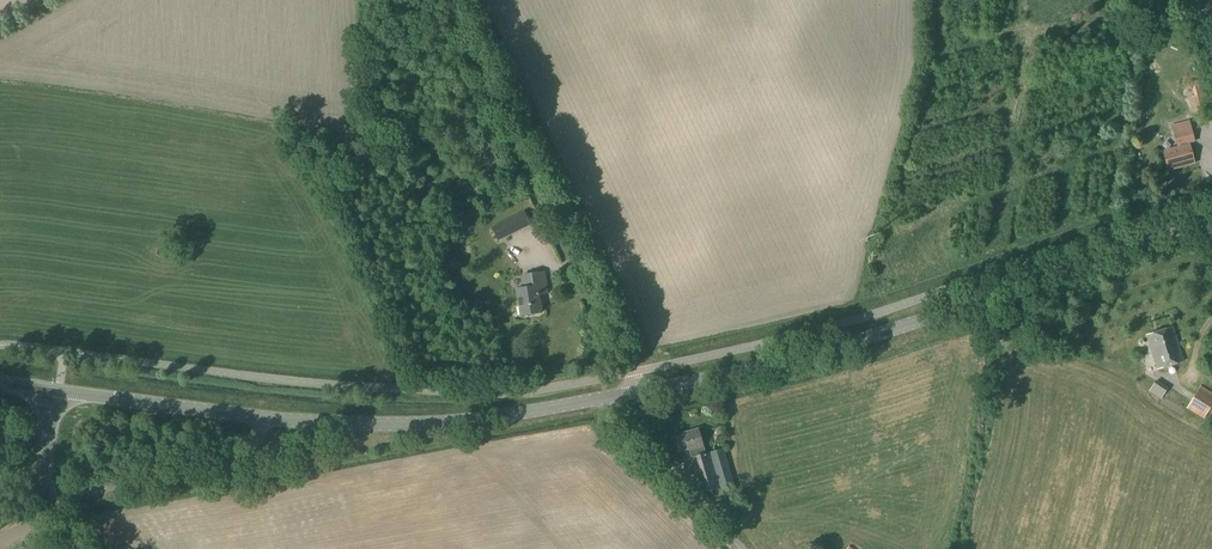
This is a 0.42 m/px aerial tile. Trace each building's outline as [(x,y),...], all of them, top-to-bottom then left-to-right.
[(1211,109),(1211,107),(1206,92),(1191,97),(1197,115),(1211,109)] [(1168,169),(1193,162),(1189,146),(1188,142),(1193,140),(1189,124),(1173,128),(1179,149),(1163,153),(1168,169)] [(497,160),(493,153),(485,138),(478,142),(480,145),(490,164),(494,162),(497,160)] [(538,212),(533,200),(524,204),(530,216),(538,212)] [(498,222),(505,236),(516,231),(509,217),(498,222)] [(456,258),(443,264),(446,272),(459,266),(456,258)] [(521,317),(542,313),(539,296),(548,294),(544,272),(529,275),(530,281),(523,282),(524,288),(517,289),(521,317)] [(1157,368),(1183,359),(1172,325),(1147,333),(1157,368)] [(1154,395),(1161,385),(1156,381),(1149,392),(1154,395)] [(1211,403),(1211,393),(1200,385),(1188,406),(1205,416),(1211,403)] [(705,455),(703,448),(698,429),(687,433),(687,435),(675,439),(679,452),(689,449),(690,452),(695,450),(697,457),(690,459),(701,494),(720,489),(722,496),(736,492),(724,449),(705,455)]
